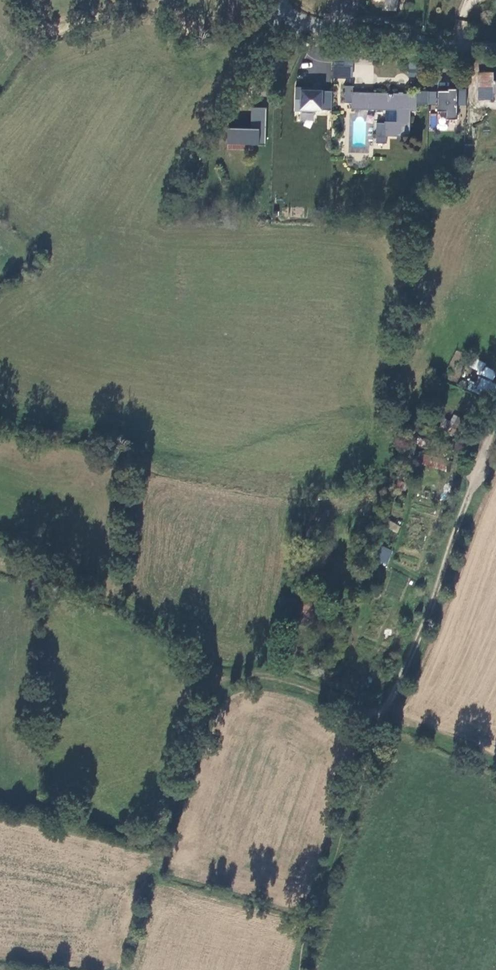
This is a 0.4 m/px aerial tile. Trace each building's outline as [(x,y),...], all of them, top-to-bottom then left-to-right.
[(479,71),(479,92),(492,92),(492,73),(492,71),(479,71)] [(418,103),(431,103),(431,89),(418,89),(418,92),(353,91),(353,84),(346,84),(345,101),(353,101),(353,108),(397,109),(397,122),(377,121),(377,142),(387,142),(387,136),(412,137),(413,110),(418,110),(418,103)] [(293,110),(331,113),(333,91),(295,87),(293,110)] [(458,105),(466,105),(466,89),(458,89),(458,105)] [(456,91),(433,91),(432,106),(456,106),(456,91)] [(245,145),(265,145),(266,108),(251,107),(250,129),(227,128),(226,149),(245,150),(245,145)] [(313,120),(313,112),(300,112),(300,120),(313,120)] [(469,380),(466,388),(494,398),(495,390),(495,383),(493,382),(495,373),(495,368),(477,362),(473,371),(480,373),(477,383),(469,380)] [(454,434),(461,418),(454,415),(447,431),(454,434)] [(446,470),(448,458),(423,454),(421,466),(446,470)] [(390,522),(388,529),(397,532),(400,526),(390,522)] [(387,565),(392,549),(382,547),(378,562),(387,565)]
